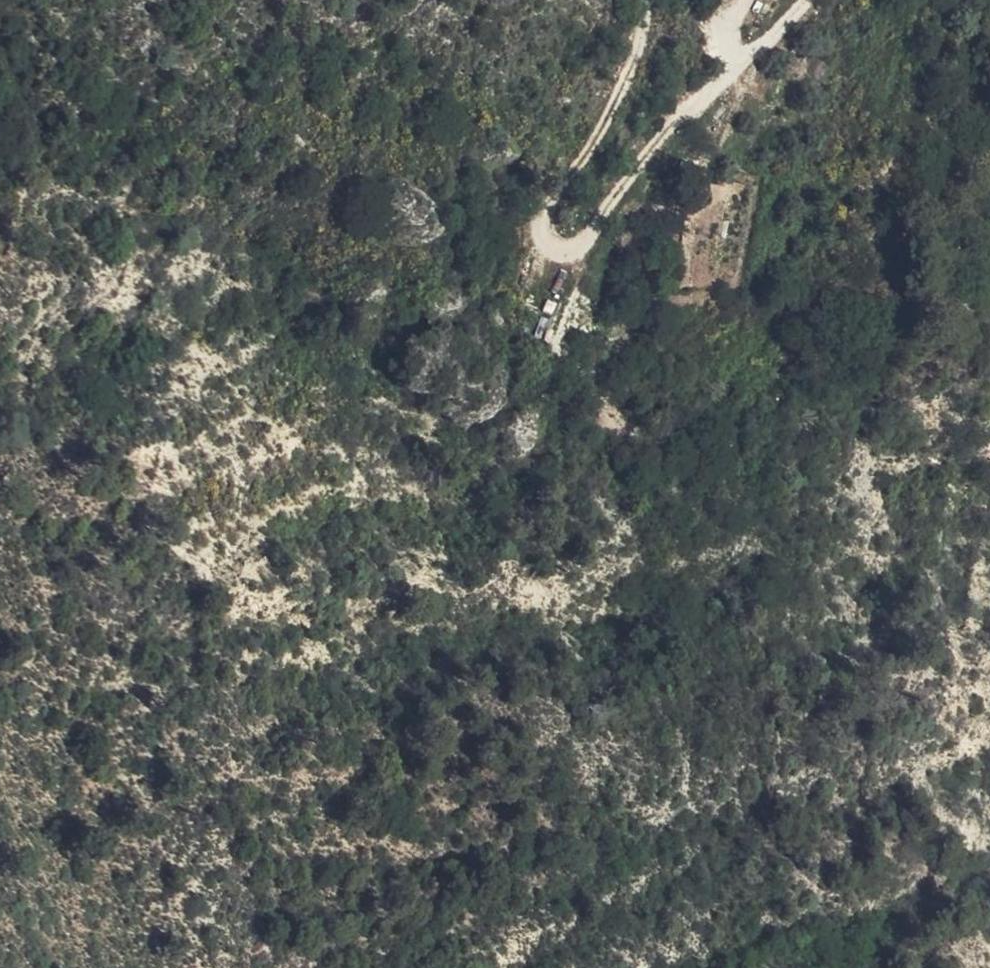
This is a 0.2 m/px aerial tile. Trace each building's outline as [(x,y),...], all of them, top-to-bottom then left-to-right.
[(554,291),(568,294),(573,273),(559,270),(554,291)]
